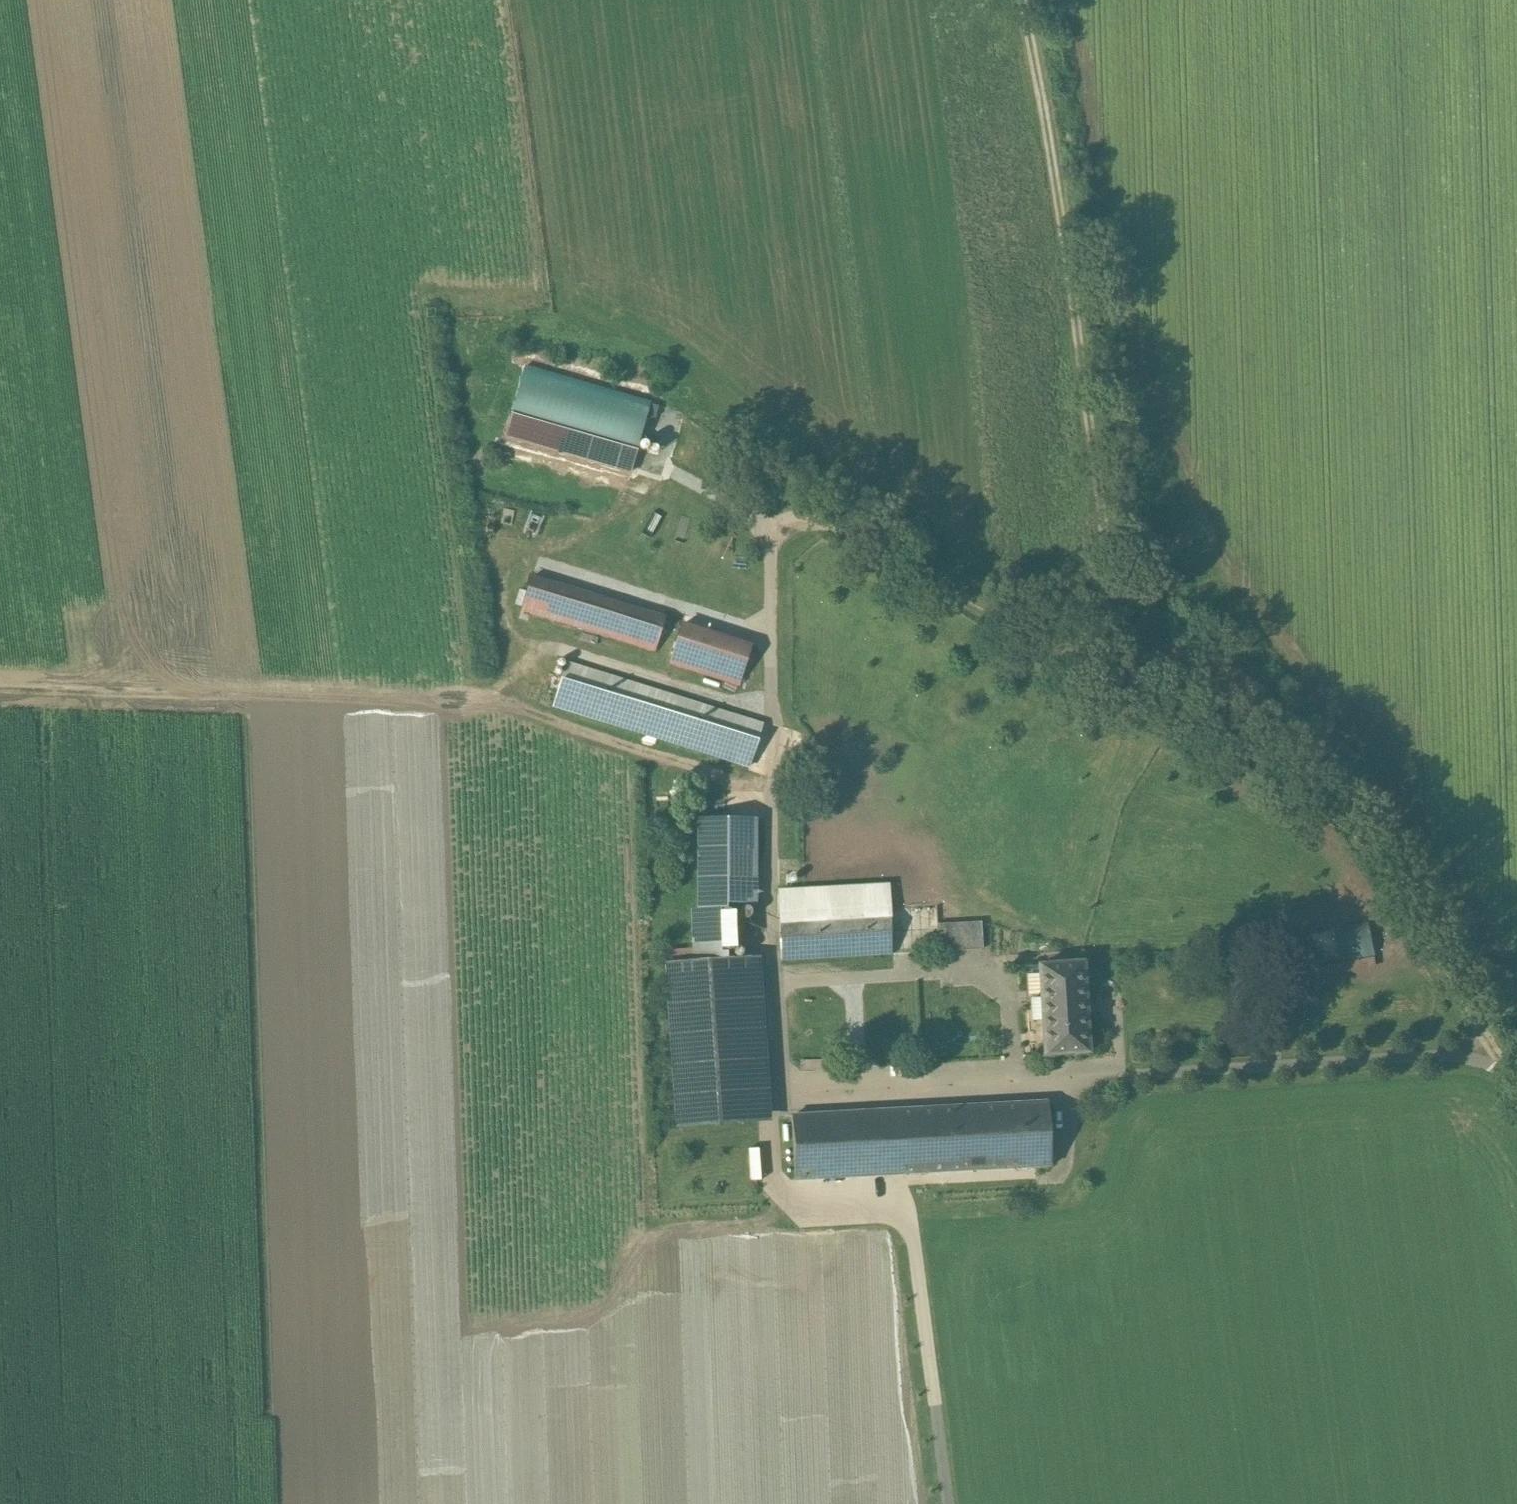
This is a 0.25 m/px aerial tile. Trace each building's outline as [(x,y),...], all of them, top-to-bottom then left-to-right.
[(658,407),(524,367),(504,434),(631,471),(647,416),(655,418),(658,407)] [(534,576),(522,613),(655,654),(667,617),(534,576)] [(735,649),(739,638),(686,620),(672,663),(748,688),(759,657),(735,649)] [(567,665),(553,711),(754,772),(768,727),(567,665)] [(756,828),(699,826),(696,916),(753,918),(756,828)] [(890,890),(779,895),(782,962),(894,957),(890,890)] [(981,922),(937,925),(938,951),(983,949),(981,922)] [(1379,955),(1378,932),(1340,935),(1342,957),(1379,955)] [(748,959),(668,965),(679,1126),(759,1120),(748,959)] [(1084,962),(1040,966),(1045,1054),(1088,1053),(1084,962)] [(1042,999),(1031,1000),(1033,1021),(1043,1020),(1042,999)] [(1047,1103),(794,1116),(797,1179),(1050,1166),(1047,1103)]
